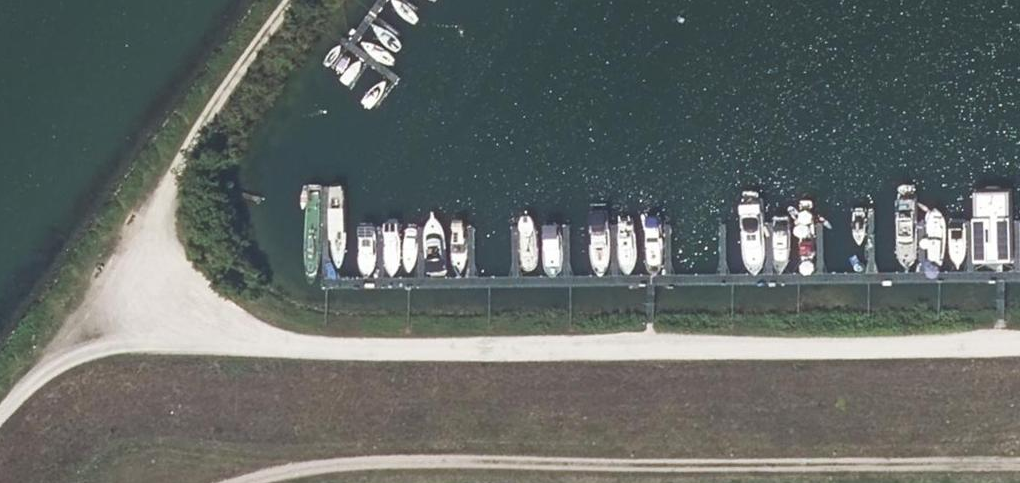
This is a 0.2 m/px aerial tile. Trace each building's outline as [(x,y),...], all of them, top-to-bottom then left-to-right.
[(978,188),(980,261),(1019,260),(1019,216),(1019,185),(978,188)]
